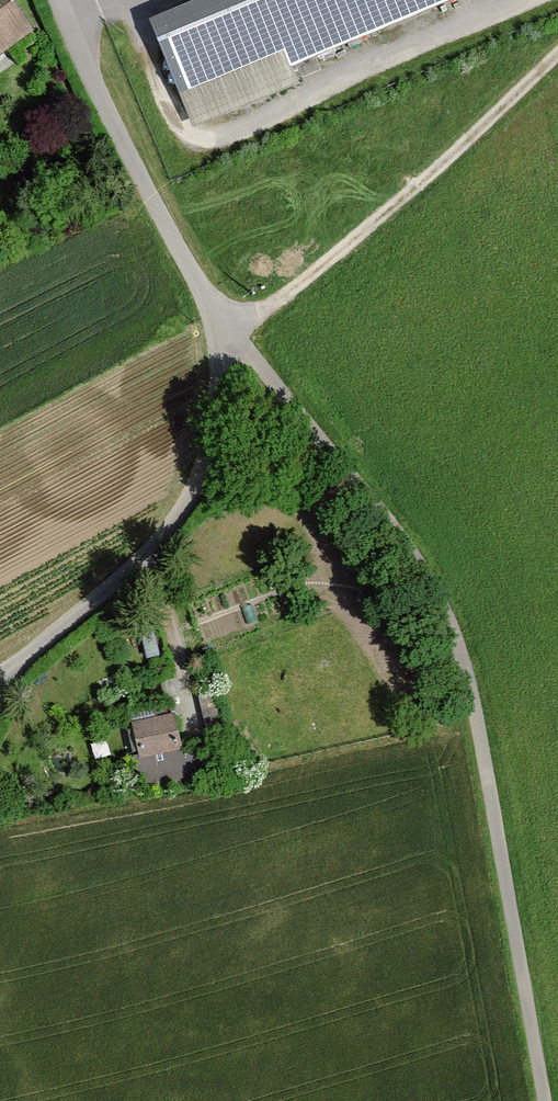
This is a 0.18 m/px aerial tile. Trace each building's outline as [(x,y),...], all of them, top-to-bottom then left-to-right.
[(26,30),(4,0),(0,0),(0,49),(26,30)] [(199,122),(322,72),(312,47),(431,0),(150,0),(199,122)] [(200,696),(207,730),(223,726),(216,693),(200,696)] [(173,715),(135,723),(142,756),(136,757),(142,785),(186,775),(181,754),(173,715)]
